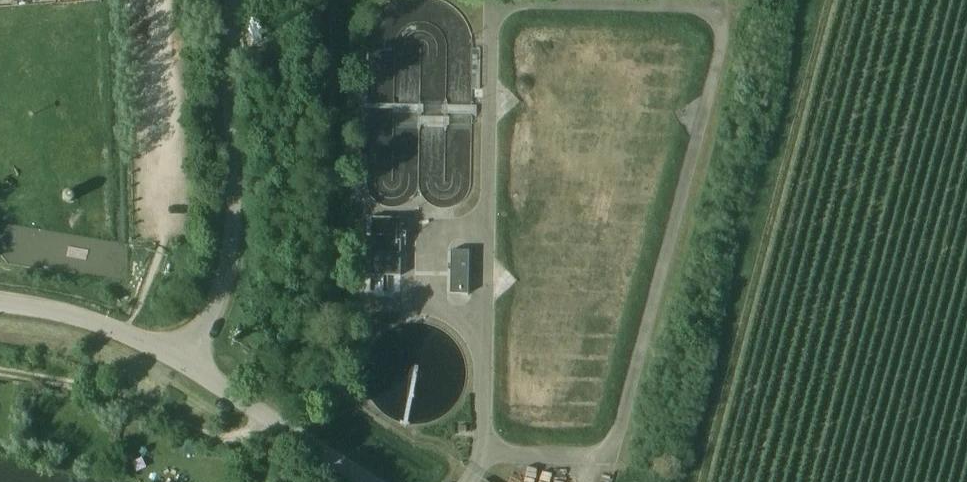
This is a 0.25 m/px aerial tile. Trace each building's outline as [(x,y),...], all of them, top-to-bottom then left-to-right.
[(388,292),(388,275),(401,275),(401,254),(402,219),(372,218),(371,253),(366,253),(366,275),(371,275),(371,292),(388,292)] [(469,251),(451,251),(451,293),(469,294),(469,251)]
